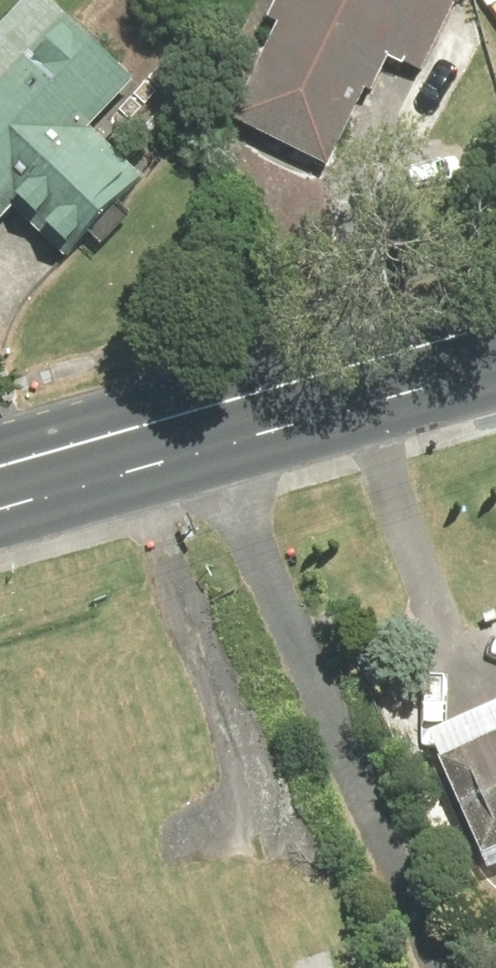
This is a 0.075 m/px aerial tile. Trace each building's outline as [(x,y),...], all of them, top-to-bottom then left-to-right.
[(94,125),(136,80),(42,0),(27,0),(0,31),(0,223),(9,212),(67,265),(149,177),(94,125)] [(269,33),(226,128),(331,175),(382,64),(416,80),(449,5),(437,0),(272,0),(268,10),(259,29),(269,33)] [(424,761),(470,858),(495,847),(495,728),(424,761)]
